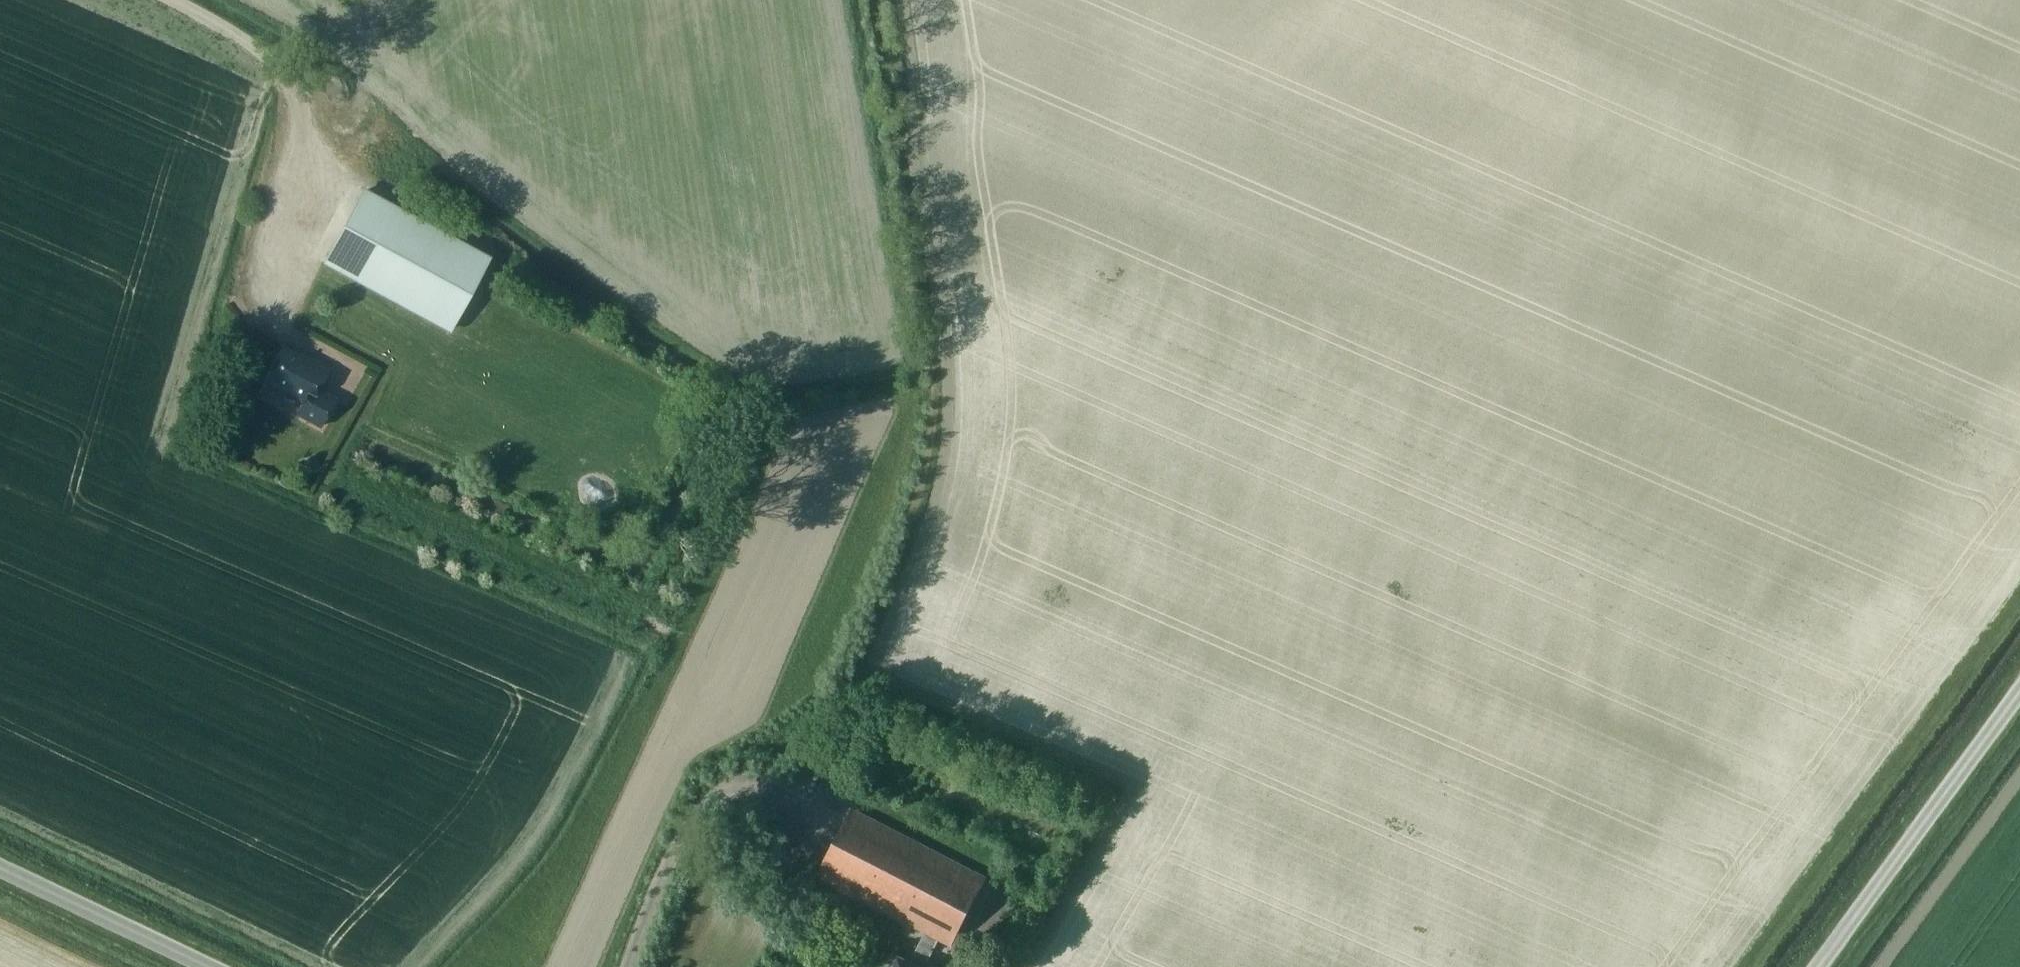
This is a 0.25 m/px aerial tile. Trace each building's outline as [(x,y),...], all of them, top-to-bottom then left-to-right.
[(489,258),(364,192),(326,265),(450,331),(489,258)] [(323,428),(338,401),(320,391),(332,370),(315,361),(312,365),(285,350),(269,381),(306,401),(299,415),(323,428)] [(316,458),(301,465),(306,475),(321,468),(316,458)] [(949,946),(985,877),(854,809),(818,877),(925,933),(910,962),(897,955),(891,966),(924,966),(938,940),(949,946)]
